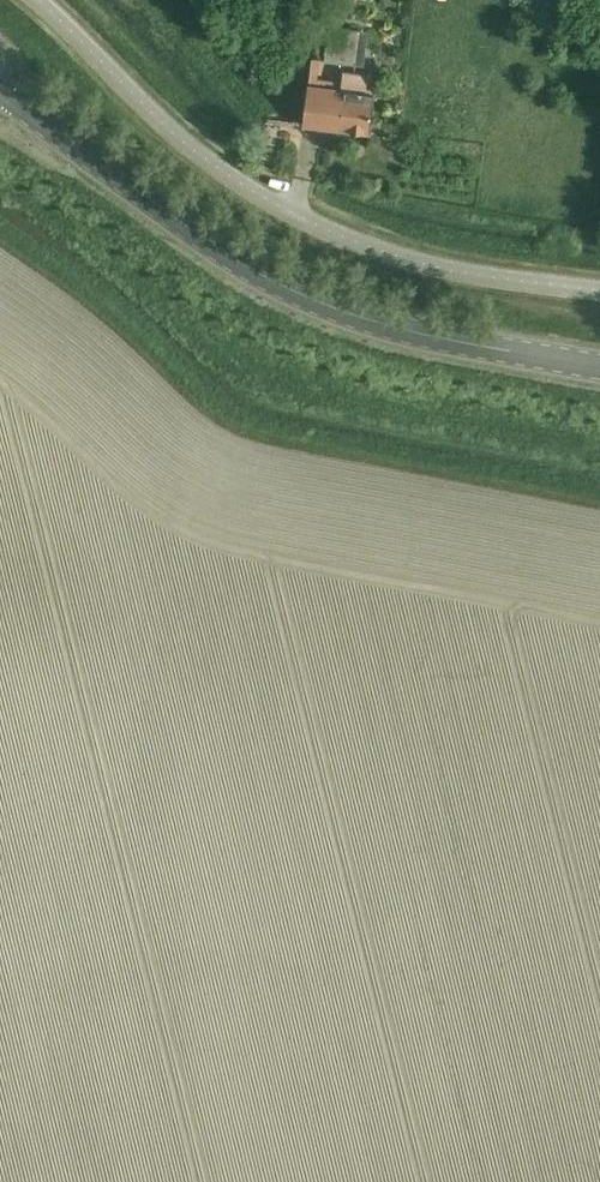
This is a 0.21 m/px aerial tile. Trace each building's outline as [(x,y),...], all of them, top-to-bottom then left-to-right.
[(367,41),(385,42),(386,25),(368,24),(367,41)] [(370,131),(375,92),(377,76),(348,72),(346,89),(310,84),(305,123),(370,131)]
